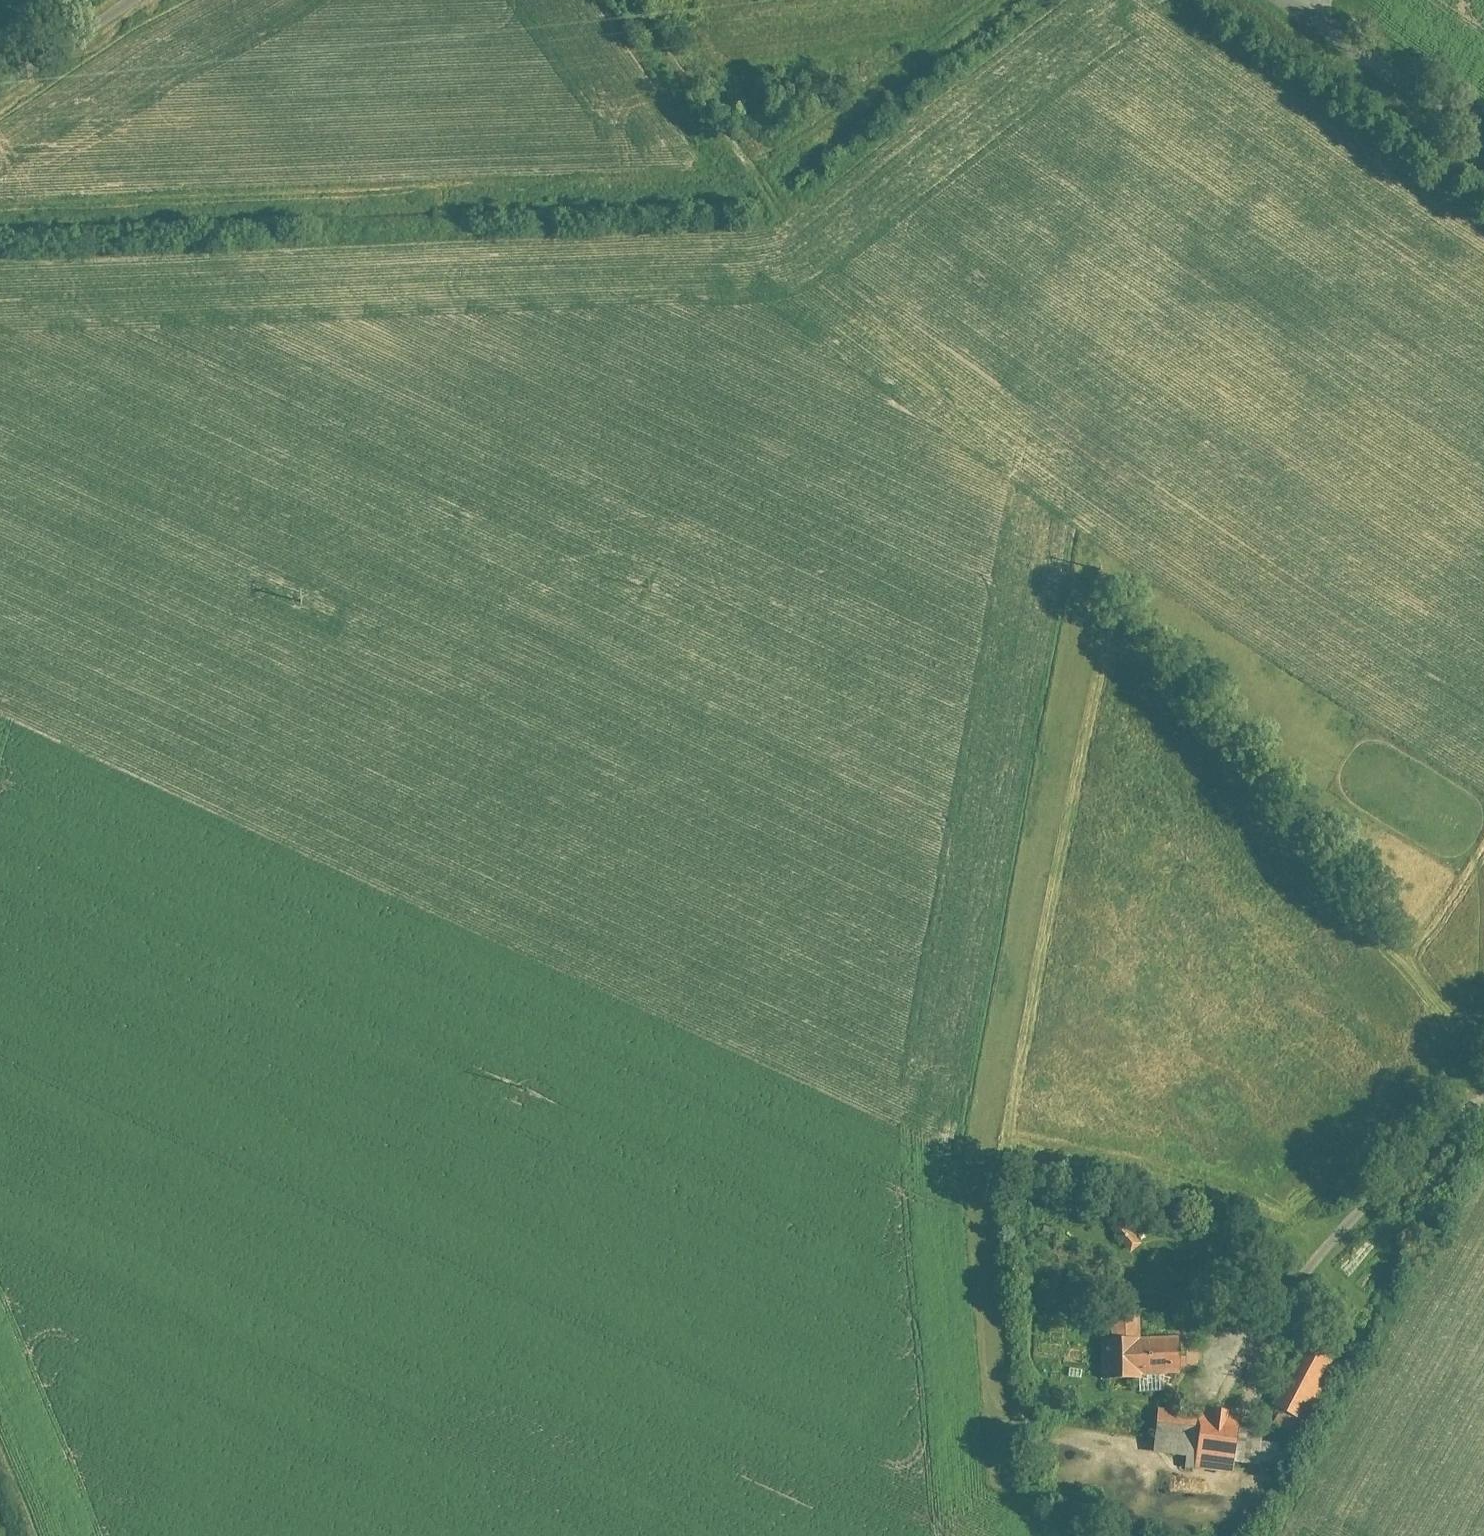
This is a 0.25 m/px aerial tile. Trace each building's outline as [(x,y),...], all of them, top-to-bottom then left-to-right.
[(1125,1218),(1107,1234),(1130,1261),(1148,1245),(1125,1218)] [(1104,1342),(1103,1380),(1182,1381),(1183,1343),(1104,1342)] [(1302,1353),(1269,1410),(1303,1429),(1336,1372),(1302,1353)] [(1263,1438),(1233,1434),(1236,1415),(1200,1410),(1198,1430),(1161,1425),(1157,1459),(1259,1472),(1263,1438)]
